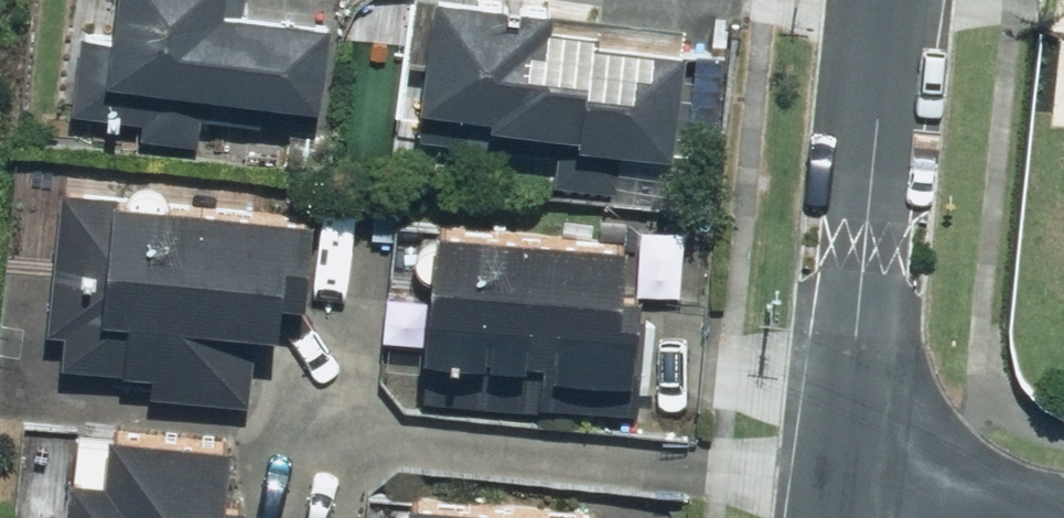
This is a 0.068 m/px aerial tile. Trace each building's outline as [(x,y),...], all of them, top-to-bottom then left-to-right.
[(134,30),(89,27),(84,112),(154,117),(152,139),(212,143),(214,115),(280,119),(282,95),(343,99),(348,8),(257,2),(258,0),(136,0),(134,30)] [(635,157),(689,164),(705,42),(615,31),(617,18),(572,12),(574,0),(452,0),(435,131),(535,144),(567,148),(567,151),(566,155),(566,158),(567,161),(567,164),(568,167),(570,170),(571,173),(573,176),(575,178),(577,181),(580,183),(582,185),(585,186),(588,187),(591,188),(595,189),(598,190),(601,190),(604,189),(607,189),(611,188),(614,187),(617,186),(619,184),(622,182),(624,180),(627,178),(629,175),(630,172),(632,169),(633,166),(634,163),(634,160),(635,157)] [(329,199),(37,171),(28,269),(65,273),(60,327),(81,329),(79,355),(142,361),(140,386),(262,398),(269,326),(298,329),(303,275),(322,277),(329,199)] [(449,214),(437,397),(651,412),(659,298),(643,296),(647,227),(449,214)] [(253,427),(130,419),(127,466),(84,463),(81,514),(52,513),(52,517),(247,517),(253,427)] [(418,489),(416,517),(619,517),(620,503),(418,489)]
